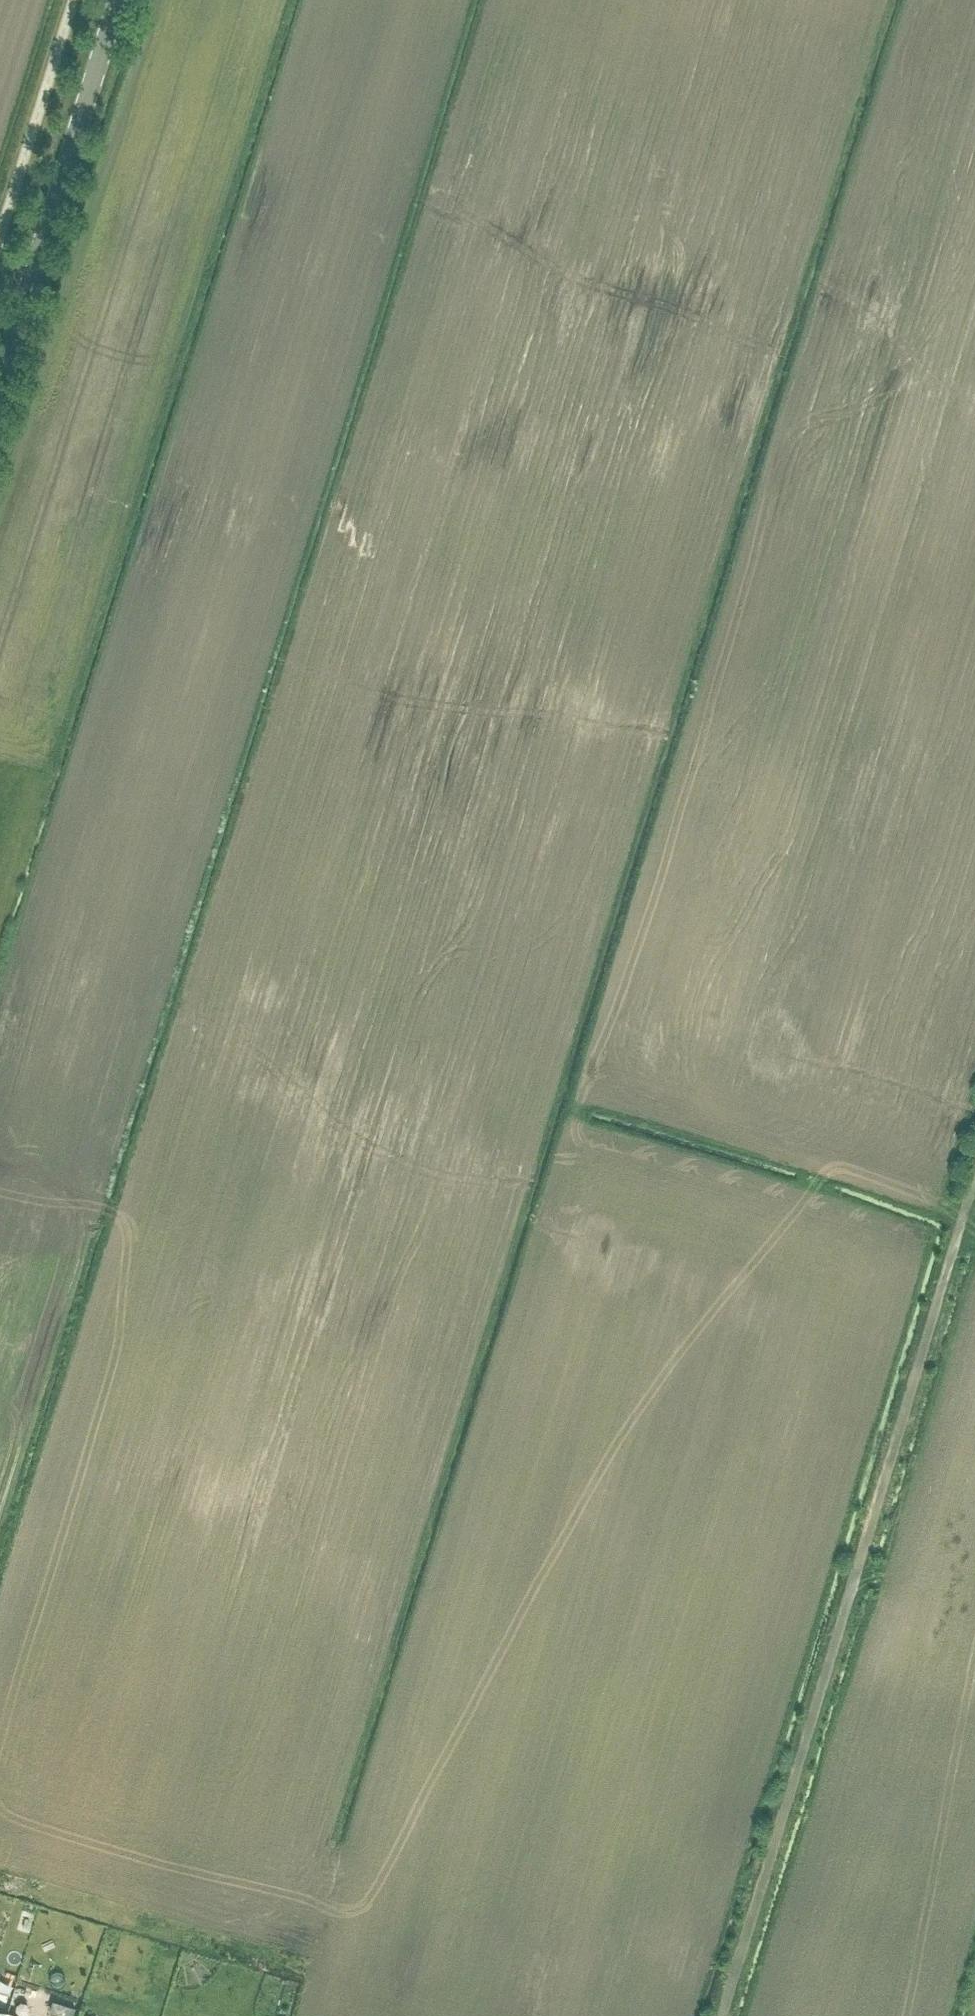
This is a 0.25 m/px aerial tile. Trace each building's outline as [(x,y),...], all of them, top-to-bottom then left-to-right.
[(65,2015),(69,2015),(73,2015),(76,2006),(68,2003),(65,2015)]
